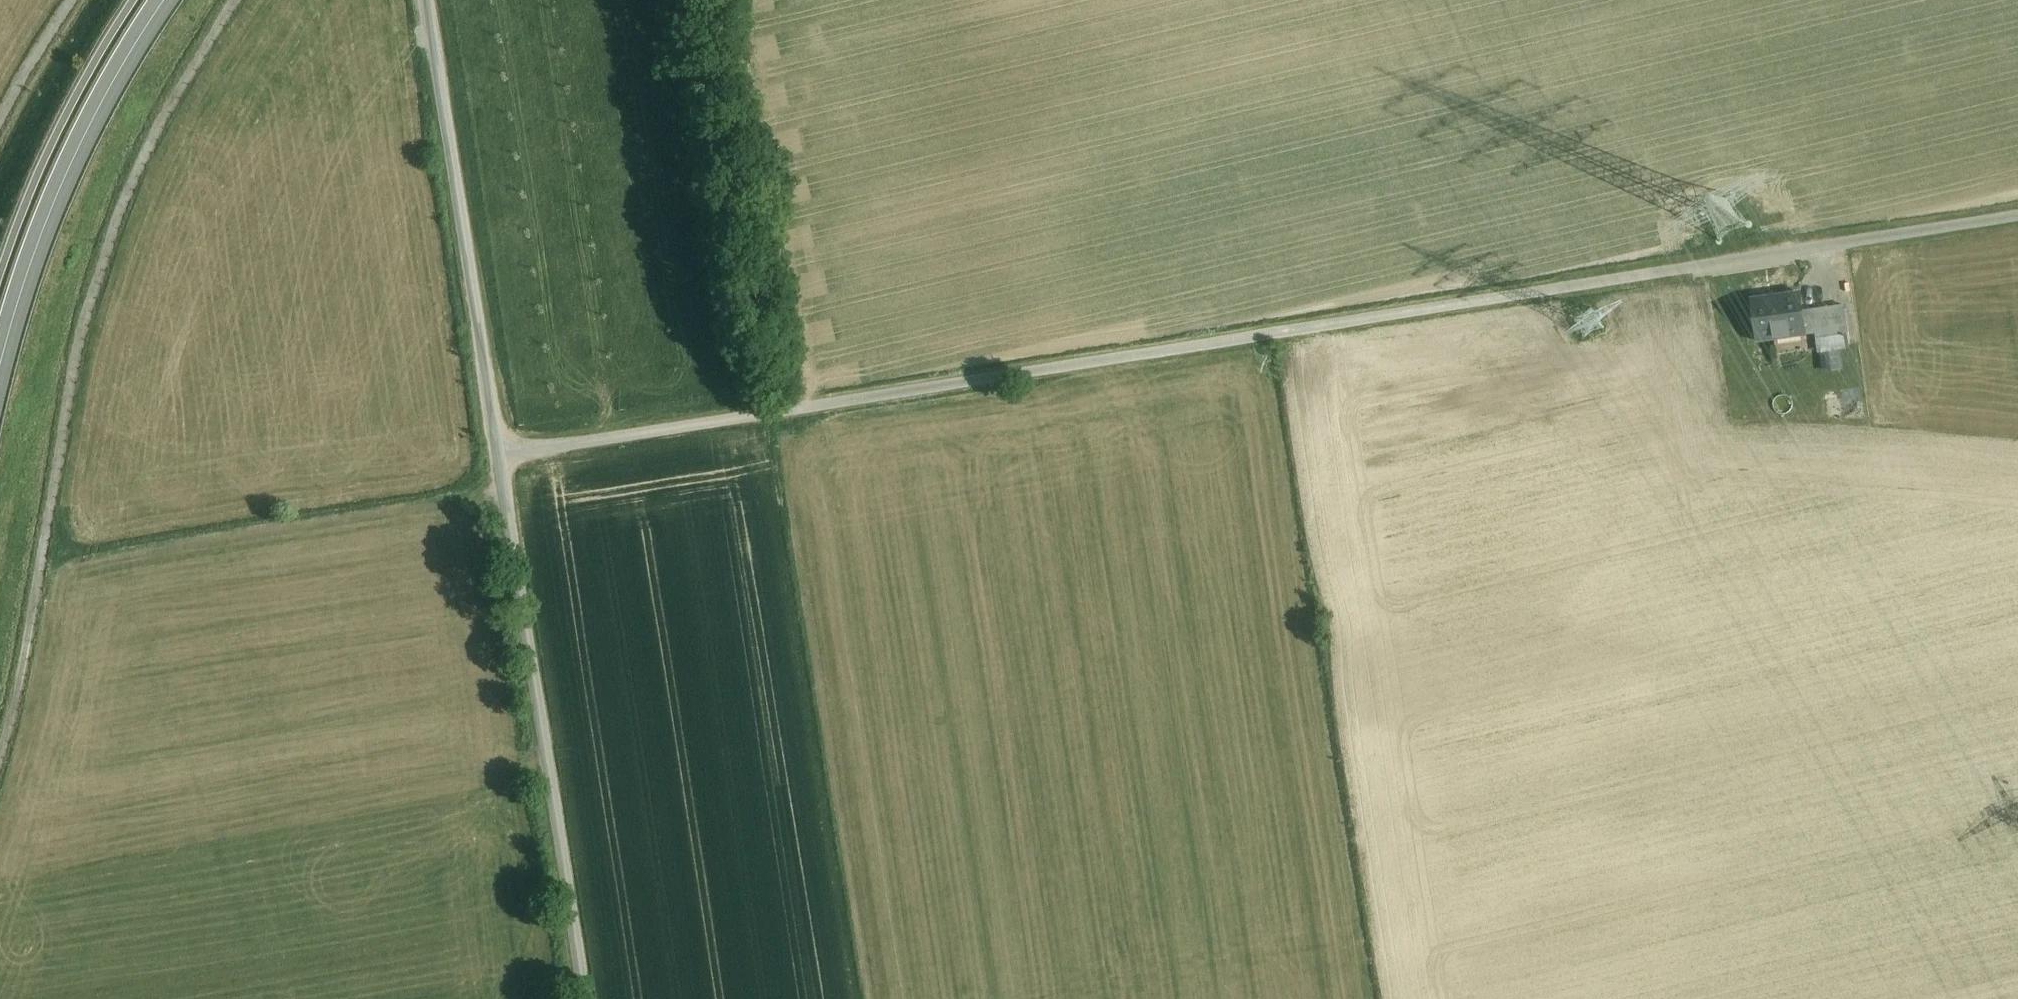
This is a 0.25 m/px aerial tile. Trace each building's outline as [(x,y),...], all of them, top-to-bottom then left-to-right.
[(1801,294),(1771,298),(1772,301),(1754,303),(1754,300),(1752,300),(1758,340),(1775,338),(1775,333),(1804,329),(1805,334),(1806,334),(1801,294)] [(1816,313),(1818,333),(1849,328),(1847,309),(1816,313)] [(1829,397),(1830,415),(1847,414),(1846,396),(1829,397)]
